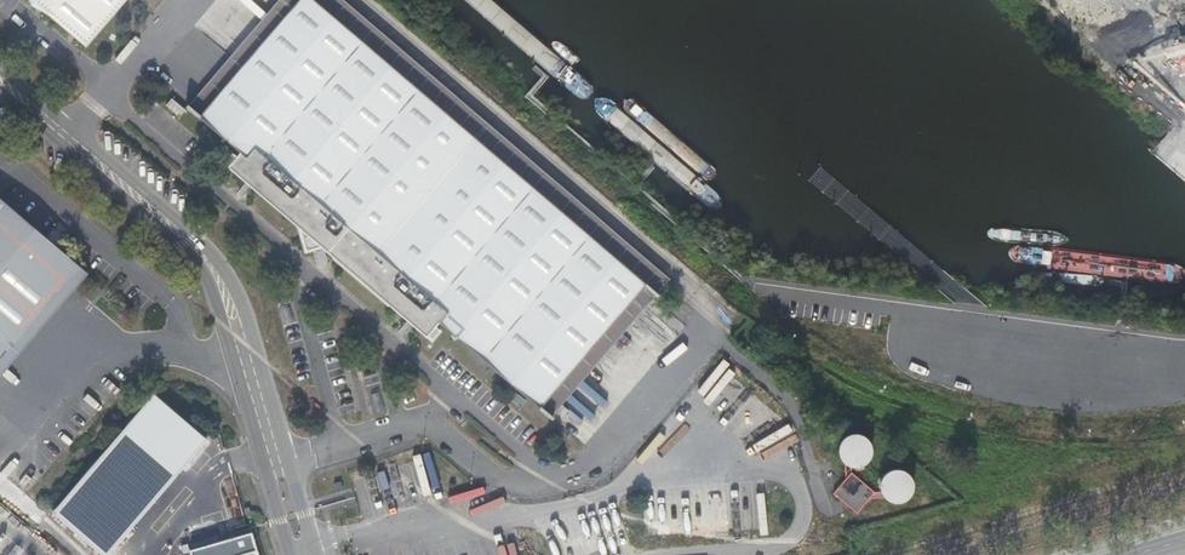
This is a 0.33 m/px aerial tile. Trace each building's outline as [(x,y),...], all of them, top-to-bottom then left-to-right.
[(86,44),(124,0),(34,0),(86,44)] [(198,113),(295,0),(277,0),(190,101),(188,100),(185,102),(198,113)] [(198,113),(239,149),(237,152),(233,148),(224,159),(228,162),(227,163),(299,223),(306,248),(322,244),(427,335),(428,333),(432,337),(440,327),(436,323),(439,320),(541,405),(646,281),(318,0),(295,0),(198,113)] [(646,281),(541,405),(552,413),(669,277),(347,0),(318,0),(646,281)] [(1166,55),(1184,50),(1184,33),(1182,34),(1183,40),(1164,46),(1166,55)] [(86,272),(0,198),(0,373),(86,272)] [(847,464),(854,465),(860,464),(865,460),(869,455),(870,448),(869,442),(865,436),(859,433),(853,431),(846,433),(841,437),(837,442),(836,449),(838,455),(841,461),(847,464)] [(890,500),(897,501),(903,500),(909,496),(912,491),(913,484),(912,477),(908,472),(902,469),(896,467),(889,469),(884,473),(880,478),(879,485),(881,491),(884,497),(890,500)] [(833,493),(856,513),(874,493),(851,473),(833,493)]
